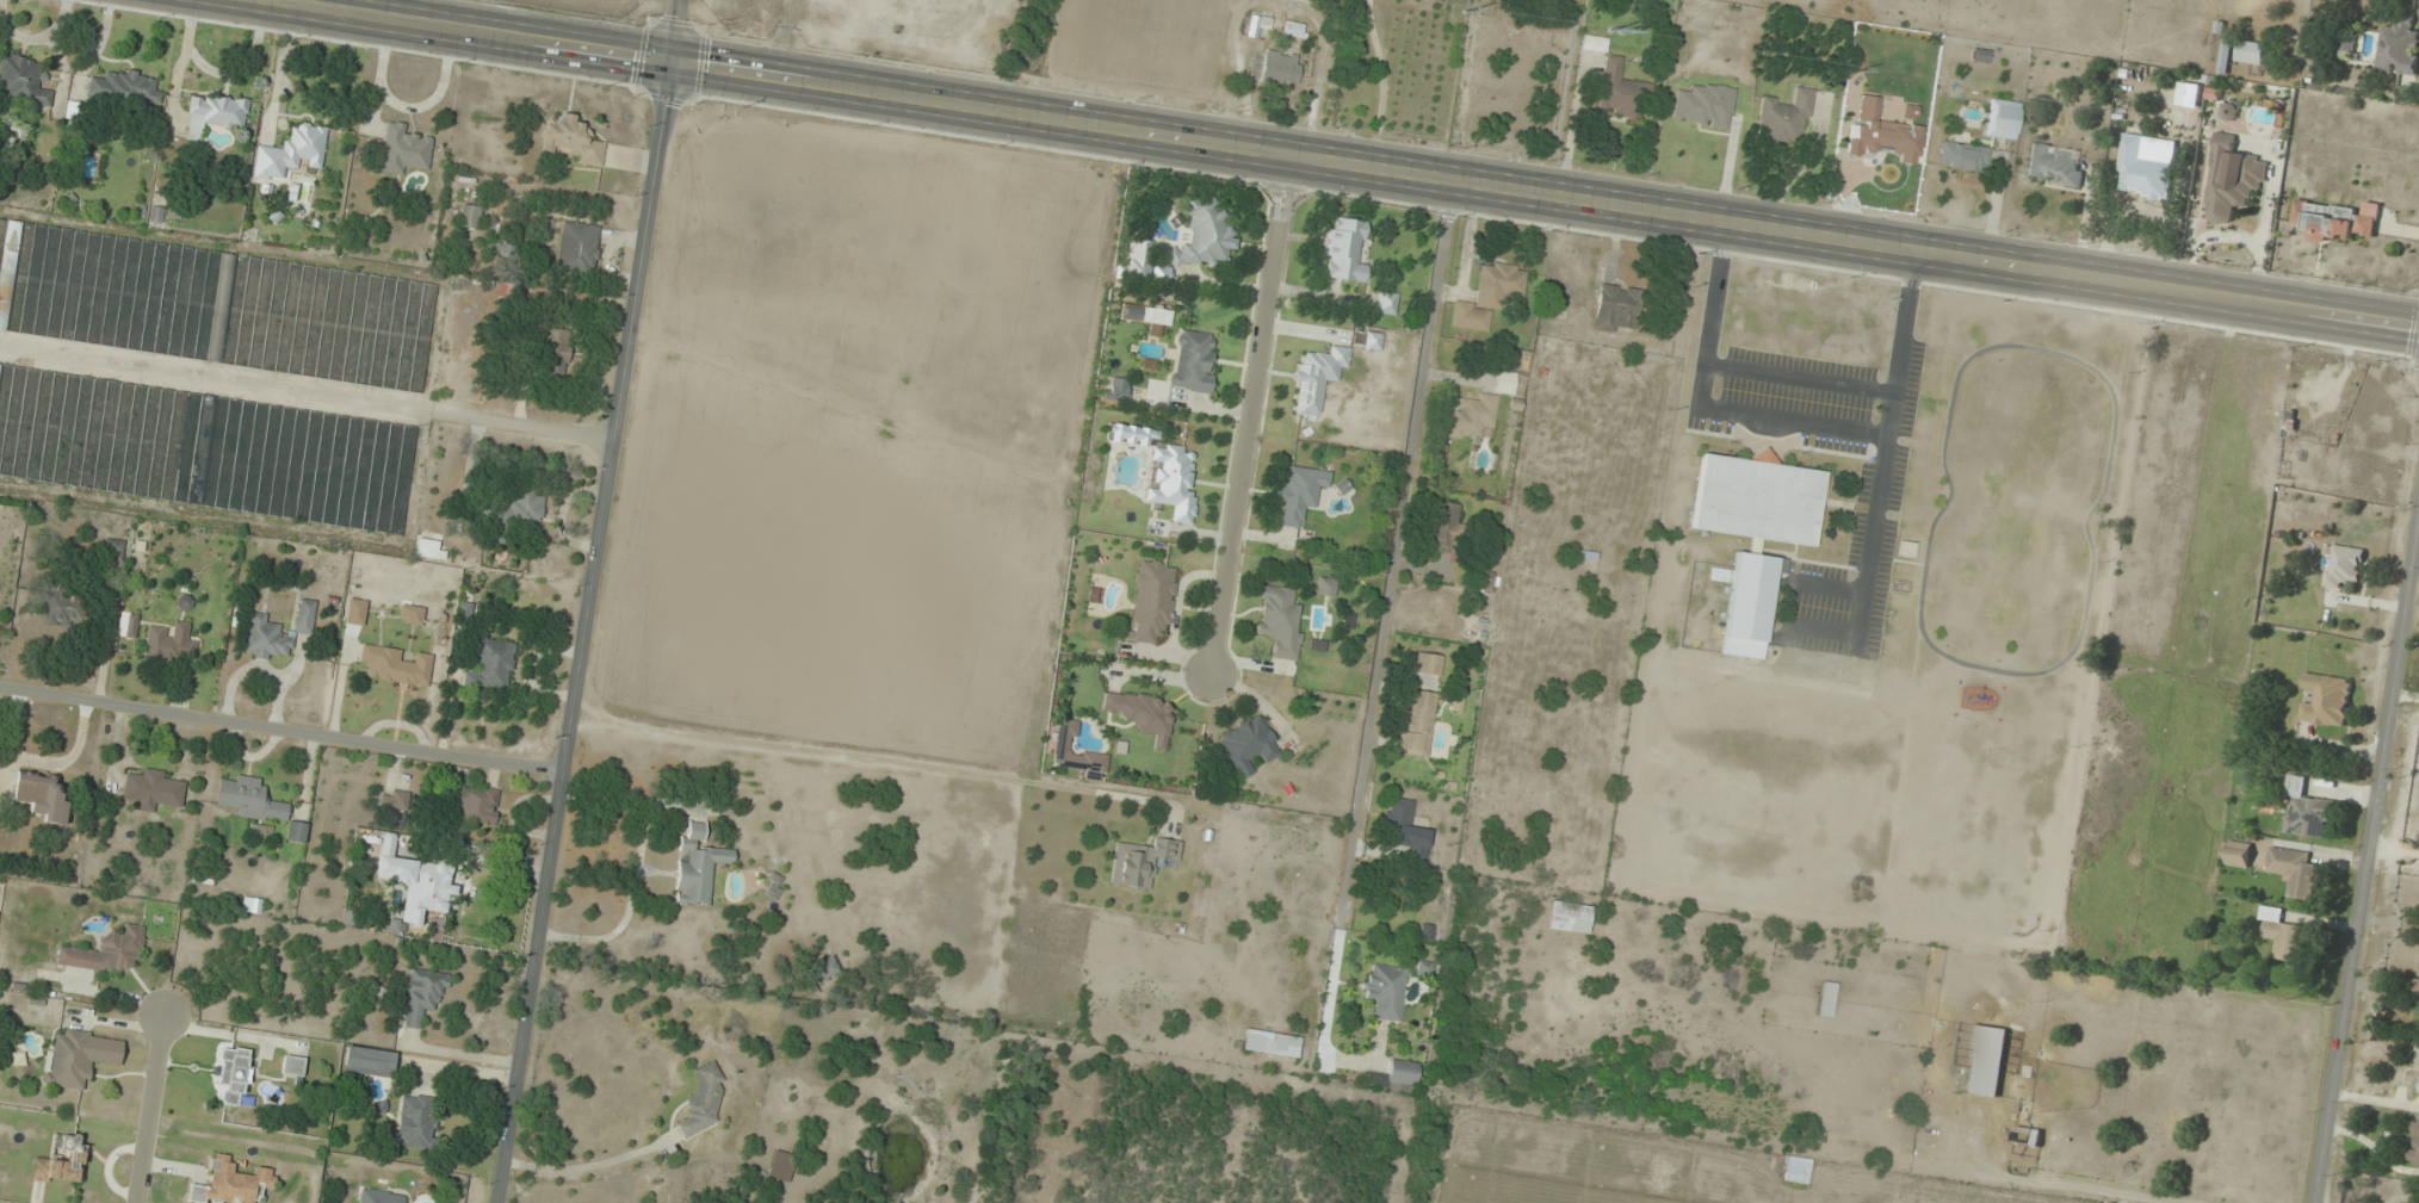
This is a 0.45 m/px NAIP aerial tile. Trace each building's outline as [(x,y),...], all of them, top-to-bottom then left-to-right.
[(2416,76),(2418,60),(2418,31),(2414,30),(2416,16),(2397,13),(2395,27),(2383,25),(2375,70),(2416,76)] [(1270,18),(1252,15),(1248,35),(1256,37),(1258,26),(1269,28),(1270,18)] [(1302,38),(1304,24),(1284,20),(1282,34),(1302,38)] [(1583,49),(1606,51),(1607,38),(1584,35),(1583,49)] [(2354,52),(2354,37),(2342,37),(2342,52),(2354,52)] [(2266,44),(2239,41),(2237,62),(2263,65),(2266,44)] [(1987,61),(1988,50),(1973,49),(1972,60),(1987,61)] [(1298,85),(1301,56),(1263,51),(1260,81),(1298,85)] [(50,108),(53,91),(42,89),(46,61),(2,55),(0,66),(0,100),(50,108)] [(1605,56),(1600,107),(1614,109),(1614,117),(1638,119),(1641,82),(1620,80),(1622,57),(1605,56)] [(88,97),(157,105),(160,76),(106,70),(105,78),(90,77),(88,97)] [(1671,121),(1727,130),(1734,88),(1690,81),(1688,93),(1676,91),(1671,121)] [(1761,97),(1755,138),(1802,146),(1812,89),(1793,86),(1790,102),(1761,97)] [(246,127),(248,98),(189,95),(186,141),(203,142),(204,124),(246,127)] [(82,119),(83,103),(67,101),(66,118),(82,119)] [(2018,108),(1994,105),(1991,131),(2015,133),(2018,108)] [(541,153),(603,161),(605,142),(592,140),(593,130),(582,129),(583,116),(558,112),(557,120),(546,119),(541,153)] [(429,168),(432,139),(407,137),(409,123),(385,121),(380,173),(403,175),(404,165),(429,168)] [(327,127),(289,123),(287,148),(257,145),(253,178),(284,181),(285,168),(299,170),(299,164),(323,166),(327,127)] [(2205,222),(2233,225),(2235,205),(2251,207),(2253,189),(2266,190),(2269,159),(2244,156),(2242,177),(2232,176),(2236,134),(2215,132),(2205,222)] [(2144,160),(2147,137),(2124,134),(2118,183),(2128,185),(2127,196),(2170,201),(2175,164),(2144,160)] [(1985,173),(1989,148),(1941,141),(1937,166),(1985,173)] [(2084,165),(2073,163),(2075,149),(2031,143),(2026,180),(2082,187),(2084,165)] [(1229,200),(1185,195),(1183,214),(1190,214),(1187,249),(1169,247),(1167,262),(1214,267),(1215,260),(1226,261),(1227,250),(1224,250),(1229,200)] [(2292,227),(2315,230),(2314,242),(2332,244),(2333,238),(2353,241),(2354,234),(2376,237),(2380,204),(2364,202),(2363,211),(2296,201),(2292,227)] [(460,227),(478,229),(481,206),(462,204),(460,227)] [(1364,259),(1368,221),(1335,217),(1334,228),(1325,227),(1322,255),(1330,256),(1327,279),(1364,283),(1367,260),(1364,259)] [(594,279),(600,225),(562,220),(555,275),(594,279)] [(436,275),(0,223),(0,333),(423,384),(436,275)] [(1123,276),(1143,283),(1157,244),(1137,237),(1123,276)] [(1527,267),(1481,262),(1476,303),(1454,301),(1450,327),(1488,331),(1491,307),(1497,308),(1499,297),(1523,300),(1527,267)] [(1598,284),(1593,326),(1636,331),(1642,289),(1598,284)] [(1398,294),(1379,291),(1375,311),(1393,315),(1398,294)] [(1169,325),(1172,309),(1142,305),(1139,321),(1149,323),(1148,335),(1158,336),(1160,324),(1169,325)] [(569,328),(544,328),(544,374),(569,374),(569,328)] [(1352,342),(1376,352),(1382,338),(1358,328),(1352,342)] [(1170,388),(1209,393),(1216,334),(1177,329),(1170,388)] [(1293,415),(1320,417),(1323,381),(1337,382),(1338,367),(1348,368),(1350,347),(1329,345),(1328,354),(1305,352),(1304,364),(1297,363),(1293,415)] [(416,419),(0,370),(0,481),(403,528),(416,419)] [(1512,395),(1517,374),(1498,370),(1494,390),(1512,395)] [(1106,400),(1127,400),(1127,378),(1106,378),(1106,400)] [(1443,437),(1480,441),(1481,429),(1494,431),(1498,395),(1475,392),(1474,400),(1459,398),(1457,412),(1447,411),(1443,437)] [(1192,525),(1196,492),(1188,492),(1193,448),(1155,444),(1151,484),(1146,483),(1144,505),(1171,508),(1170,522),(1192,525)] [(1691,528),(1751,535),(1749,553),(1736,551),(1721,653),(1761,659),(1774,571),(1786,573),(1788,559),(1757,554),(1759,538),(1812,546),(1823,471),(1771,464),(1774,452),(1756,449),(1755,460),(1702,453),(1691,528)] [(1278,526),(1301,528),(1303,506),(1315,507),(1317,486),(1328,487),(1329,470),(1284,466),(1278,526)] [(510,506),(489,504),(488,521),(497,522),(495,542),(509,543),(511,525),(540,527),(544,491),(512,488),(510,506)] [(1459,504),(1433,500),(1427,550),(1452,553),(1459,504)] [(106,560),(123,560),(123,539),(106,539),(106,560)] [(416,558),(444,559),(445,542),(417,541),(416,558)] [(2347,589),(2348,580),(2362,581),(2364,549),(2329,546),(2326,587),(2347,589)] [(1121,640),(1155,645),(1157,632),(1167,633),(1177,565),(1139,559),(1129,631),(1122,630),(1121,640)] [(1334,597),(1336,579),(1318,577),(1316,595),(1334,597)] [(1295,662),(1304,605),(1292,603),(1294,590),(1263,584),(1255,635),(1276,639),(1272,658),(1295,662)] [(44,626),(82,626),(83,593),(45,592),(44,626)] [(315,601),(299,600),(296,632),(312,633),(315,601)] [(251,612),(245,657),(271,661),(272,652),(292,655),(295,632),(270,628),(272,615),(251,612)] [(148,627),(144,657),(193,663),(196,637),(186,636),(188,623),(174,621),(173,630),(148,627)] [(476,670),(463,669),(462,689),(510,693),(514,641),(479,638),(476,670)] [(432,654),(416,651),(415,662),(399,660),(401,648),(362,643),(359,665),(370,667),(368,679),(428,687),(432,654)] [(1443,656),(1417,651),(1413,672),(1439,677),(1443,656)] [(2302,702),(2298,723),(2346,730),(2353,680),(2305,672),(2302,689),(2314,691),(2312,703),(2302,702)] [(1396,754),(1428,758),(1436,693),(1404,689),(1396,754)] [(1102,712),(1123,715),(1122,723),(1139,725),(1138,734),(1155,736),(1153,750),(1165,752),(1172,699),(1105,690),(1102,712)] [(1239,781),(1256,773),(1250,761),(1261,755),(1265,763),(1281,755),(1260,713),(1216,735),(1239,781)] [(1052,766),(1105,773),(1107,754),(1071,749),(1075,720),(1059,718),(1052,766)] [(158,804),(183,807),(186,783),(174,781),(175,772),(138,768),(137,777),(125,776),(123,797),(134,799),(133,810),(157,812),(158,804)] [(60,776),(17,771),(12,806),(42,810),(40,822),(65,826),(70,792),(58,791),(60,776)] [(2283,835),(2322,838),(2323,824),(2334,825),(2336,801),(2308,799),(2310,775),(2289,773),(2283,835)] [(267,780),(231,774),(230,781),(220,779),(216,804),(239,808),(237,818),(287,826),(285,840),(304,843),(307,823),(287,820),(289,802),(265,798),(267,780)] [(494,823),(498,790),(455,785),(451,818),(494,823)] [(381,810),(391,810),(391,823),(406,823),(406,791),(381,791),(381,810)] [(1408,847),(1405,861),(1424,864),(1429,829),(1410,826),(1414,800),(1390,796),(1383,843),(1408,847)] [(675,906),(709,907),(711,861),(734,862),(735,849),(704,847),(705,822),(683,821),(681,856),(677,856),(675,906)] [(1114,842),(1109,886),(1150,891),(1153,861),(1178,864),(1181,841),(1152,837),(1151,847),(1114,842)] [(2249,868),(2252,844),(2230,841),(2227,865),(2249,868)] [(2267,872),(2290,875),(2287,898),(2315,901),(2320,866),(2308,864),(2309,852),(2270,847),(2267,872)] [(451,865),(378,859),(377,874),(387,875),(386,882),(406,884),(403,923),(421,924),(422,912),(447,914),(451,865)] [(1590,906),(1549,902),(1546,929),(1587,933),(1590,906)] [(2285,910),(2265,906),(2259,936),(2276,940),(2273,958),(2298,963),(2306,926),(2283,922),(2285,910)] [(142,926),(126,924),(124,936),(101,933),(99,951),(58,946),(56,965),(136,975),(142,926)] [(1431,926),(1422,926),(1421,938),(1430,939),(1431,926)] [(807,964),(815,983),(840,973),(832,954),(807,964)] [(1398,1022),(1407,969),(1367,963),(1361,1002),(1374,1004),(1372,1018),(1398,1022)] [(435,1011),(436,997),(446,998),(449,973),(409,969),(403,1027),(422,1029),(424,1010),(435,1011)] [(1832,1017),(1837,983),(1822,981),(1818,1015),(1832,1017)] [(1965,1094),(2000,1098),(2008,1030),(1973,1025),(1965,1094)] [(120,1066),(123,1036),(51,1029),(46,1087),(86,1090),(88,1063),(120,1066)] [(1297,1058),(1300,1037),(1245,1029),(1242,1050),(1297,1058)] [(219,1103),(245,1107),(251,1067),(247,1067),(250,1051),(218,1046),(213,1078),(222,1079),(219,1103)] [(392,1077),(395,1052),(345,1047),(343,1072),(392,1077)] [(281,1074),(303,1077),(305,1058),(284,1055),(281,1074)] [(683,1099),(691,1118),(677,1124),(683,1138),(726,1119),(712,1086),(723,1081),(714,1061),(691,1071),(700,1092),(683,1099)] [(1417,1062),(1388,1061),(1387,1072),(1370,1071),(1370,1085),(1416,1087),(1417,1062)] [(398,1135),(405,1136),(405,1147),(432,1149),(434,1096),(400,1094),(398,1135)] [(2418,1167),(2418,1119),(2414,1119),(2408,1165),(2418,1167)] [(2013,1146),(2041,1147),(2042,1129),(2014,1128),(2013,1146)] [(80,1184),(84,1136),(54,1134),(52,1156),(33,1155),(31,1180),(80,1184)] [(787,1182),(796,1156),(775,1150),(767,1176),(787,1182)] [(255,1168),(255,1174),(233,1173),(234,1155),(210,1153),(208,1185),(189,1184),(188,1202),(191,1202),(258,1202),(259,1188),(275,1189),(276,1169),(255,1168)] [(1810,1160),(1787,1156),(1783,1180),(1807,1183),(1810,1160)] [(354,1202),(413,1202),(414,1197),(357,1188),(354,1202)]
